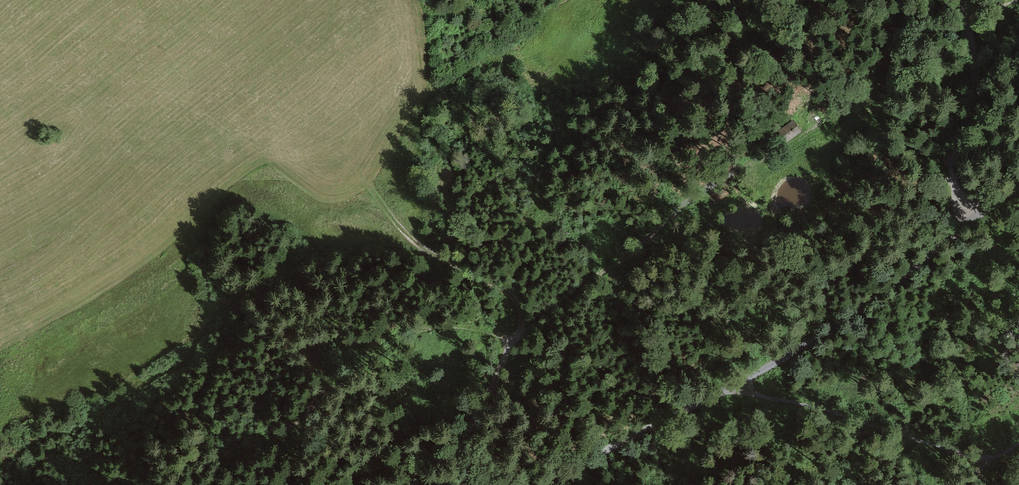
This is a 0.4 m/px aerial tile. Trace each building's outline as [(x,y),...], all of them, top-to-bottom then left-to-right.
[(790,104),(796,118),(809,112),(803,99),(790,104)]
